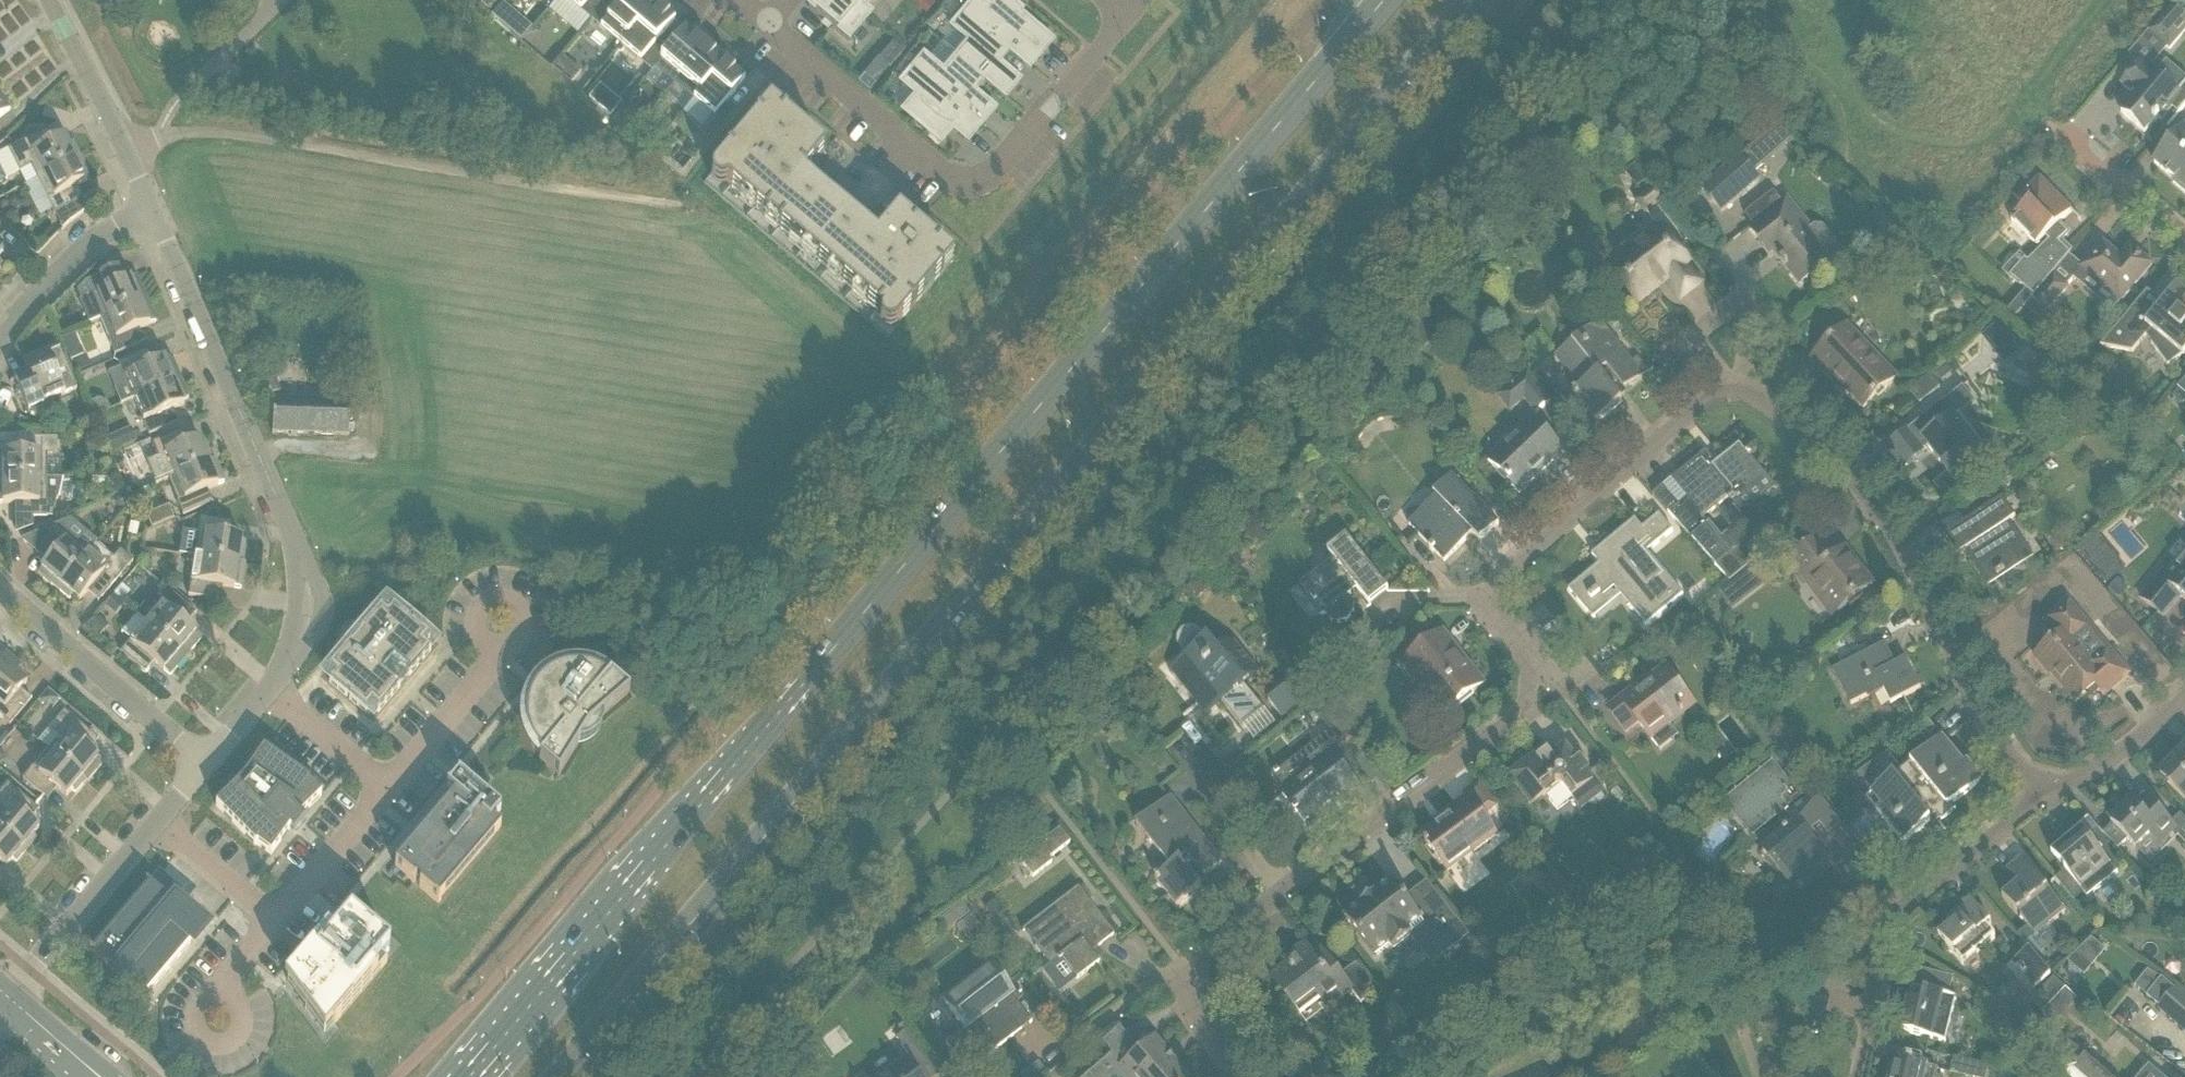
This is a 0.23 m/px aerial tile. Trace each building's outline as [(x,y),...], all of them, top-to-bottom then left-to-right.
[(480,3),(490,11),(497,3),(494,0),(482,0),(480,3)] [(580,11),(590,20),(607,0),(567,0),(580,11)] [(590,20),(600,28),(620,45),(654,5),(649,0),(624,0),(619,6),(611,0),(607,0),(590,20)] [(848,0),(815,0),(808,8),(848,42),(869,17),(848,0)] [(869,17),(883,0),(848,0),(869,17)] [(940,9),(945,13),(953,13),(958,7),(950,0),(947,0),(940,9)] [(1010,52),(1029,68),(1052,41),(1024,18),(1022,20),(1016,16),(1021,10),(1009,0),(995,0),(990,6),(983,0),(975,0),(964,13),(1010,52)] [(2184,31),(2184,5),(2179,0),(2177,0),(2150,32),(2169,49),(2184,31)] [(654,5),(620,45),(640,62),(650,71),(660,59),(669,49),(659,40),(674,22),(654,5)] [(955,55),(986,81),(1004,97),(1019,80),(1000,65),(1010,52),(964,13),(951,28),(967,41),(955,55)] [(669,49),(660,59),(650,71),(651,72),(655,67),(674,83),(680,76),(704,47),(684,30),(669,49)] [(893,42),(879,58),(889,67),(904,51),(893,42)] [(680,76),(674,83),(694,99),(694,100),(724,64),(704,47),(680,76)] [(986,81),(955,55),(942,69),(924,53),(917,62),(912,67),(911,68),(913,69),(979,126),(994,109),(976,94),(986,81)] [(909,55),(904,60),(912,67),(917,62),(909,55)] [(2158,76),(2141,62),(2122,85),(2135,95),(2121,112),(2145,132),(2154,121),(2156,122),(2159,118),(2162,121),(2172,109),(2177,112),(2184,103),(2184,84),(2177,93),(2158,76)] [(694,99),(682,113),(701,128),(712,115),(714,117),(726,103),(744,81),(724,64),(694,100),(694,99)] [(968,140),(979,126),(913,69),(901,83),(915,95),(902,109),(940,141),(953,127),(968,140)] [(10,110),(0,97),(0,117),(10,110)] [(628,119),(634,112),(623,102),(616,110),(628,119)] [(726,103),(714,117),(723,124),(734,110),(726,103)] [(799,182),(821,156),(824,152),(782,117),(771,130),(758,119),(712,173),(713,175),(718,169),(734,182),(730,186),(726,183),(725,184),(730,189),(742,199),(747,193),(758,203),(754,208),(753,209),(755,210),(766,220),(771,214),(782,224),(779,228),(778,229),(780,231),(791,240),(795,235),(807,245),(803,249),(802,250),(804,252),(805,251),(809,246),(820,256),(817,260),(816,261),(817,263),(829,272),(833,267),(845,277),(841,281),(840,282),(842,283),(853,293),(858,288),(869,298),(866,302),(865,303),(866,304),(880,316),(882,317),(883,316),(879,312),(882,308),(898,322),(894,326),(893,327),(895,328),(896,327),(949,264),(952,261),(897,214),(872,244),(801,184),(799,182)] [(654,129),(643,119),(636,127),(648,136),(654,129)] [(2184,127),(2154,163),(2174,180),(2173,182),(2184,193),(2184,127)] [(64,137),(49,145),(42,132),(7,150),(19,173),(30,167),(36,179),(79,157),(72,142),(68,144),(64,137)] [(667,153),(674,145),(663,136),(656,144),(667,153)] [(1700,186),(1701,187),(1721,209),(1759,177),(1754,171),(1762,164),(1746,146),(1700,186)] [(83,173),(86,171),(79,157),(36,179),(63,231),(70,224),(84,213),(71,189),(87,181),(83,173)] [(2055,194),(2051,198),(2039,186),(2031,193),(2030,192),(2025,196),(2027,198),(2022,203),(2025,207),(2011,221),(2038,246),(2047,237),(2050,240),(2030,261),(2027,258),(2011,275),(2026,290),(2008,311),(2016,318),(2025,307),(2053,274),(2071,252),(2058,242),(2067,233),(2058,224),(2072,211),(2055,194)] [(1645,210),(1663,201),(1657,187),(1638,197),(1645,210)] [(1767,214),(1749,227),(1771,255),(1774,252),(1781,262),(1784,267),(1785,266),(1800,285),(1817,271),(1833,258),(1839,254),(1839,246),(1823,225),(1814,224),(1812,226),(1788,197),(1767,214)] [(1687,265),(1689,264),(1662,229),(1610,270),(1611,271),(1608,274),(1606,275),(1606,276),(1605,278),(1605,279),(1605,282),(1606,283),(1607,285),(1609,287),(1612,288),(1614,288),(1616,287),(1621,283),(1637,304),(1666,281),(1680,298),(1701,282),(1687,265)] [(2081,266),(2080,268),(2120,302),(2152,264),(2130,245),(2120,257),(2102,241),(2081,266)] [(95,307),(100,318),(146,299),(136,276),(114,286),(109,274),(117,270),(117,269),(84,283),(84,284),(77,291),(84,307),(95,307)] [(2053,274),(2025,307),(2040,319),(2045,314),(2046,315),(2069,288),(2067,286),(2053,274)] [(2100,346),(2133,352),(2137,346),(2146,336),(2151,330),(2157,334),(2150,343),(2167,366),(2182,356),(2183,356),(2184,356),(2184,354),(2184,292),(2177,286),(2162,303),(2162,304),(2149,319),(2135,307),(2134,306),(2120,323),(2115,328),(2100,346)] [(156,322),(146,299),(100,318),(109,340),(108,341),(114,355),(139,345),(134,331),(156,322)] [(1643,376),(1629,359),(1602,322),(1555,358),(1580,390),(1575,395),(1597,423),(1622,403),(1614,392),(1621,386),(1625,390),(1643,376)] [(1863,409),(1898,376),(1848,324),(1811,359),(1837,387),(1840,384),(1863,409)] [(1996,324),(1983,334),(1991,345),(2005,334),(1996,324)] [(27,371),(14,377),(18,386),(28,411),(30,414),(36,417),(51,411),(54,404),(52,400),(65,394),(76,389),(61,351),(52,354),(50,348),(30,357),(32,361),(24,364),(27,371)] [(143,353),(118,363),(124,378),(125,377),(134,399),(180,379),(171,357),(148,366),(143,353)] [(84,356),(71,362),(76,374),(92,367),(87,355),(84,356)] [(269,365),(263,367),(261,362),(249,366),(260,400),(279,393),(269,365)] [(1528,373),(1513,385),(1526,401),(1536,414),(1551,403),(1528,373)] [(180,379),(134,399),(143,421),(142,421),(148,436),(178,423),(173,410),(184,405),(182,401),(188,398),(180,379)] [(1960,389),(1886,447),(1903,467),(1928,447),(1950,475),(1959,468),(1960,469),(1977,455),(1982,451),(1982,450),(1981,450),(1955,417),(1960,414),(1976,402),(1963,386),(1960,389)] [(350,406),(350,402),(273,399),(272,433),(349,435),(349,434),(362,434),(363,406),(350,406)] [(1563,451),(1548,435),(1531,417),(1487,459),(1519,493),(1563,451)] [(158,458),(146,463),(156,484),(168,479),(212,460),(206,446),(202,447),(198,439),(182,446),(177,433),(157,442),(152,444),(158,458)] [(58,454),(58,439),(20,439),(20,454),(0,454),(0,479),(46,478),(46,455),(58,454)] [(1670,512),(1669,513),(1683,530),(1728,584),(1755,560),(1729,531),(1722,538),(1705,518),(1727,500),(1732,506),(1767,477),(1751,457),(1752,456),(1749,452),(1747,453),(1739,443),(1723,457),(1725,460),(1718,466),(1706,451),(1671,480),(1690,503),(1683,509),(1679,505),(1670,512)] [(212,460),(168,479),(177,501),(176,501),(182,516),(208,505),(202,492),(224,482),(214,460),(212,460)] [(1326,464),(1315,472),(1319,478),(1329,479),(1334,475),(1326,464)] [(1499,524),(1484,508),(1453,476),(1434,495),(1436,497),(1407,524),(1432,552),(1434,550),(1444,561),(1473,534),(1480,542),(1499,524)] [(62,478),(46,478),(0,479),(0,495),(2,495),(2,503),(20,503),(20,516),(16,516),(16,532),(31,526),(31,518),(47,518),(47,510),(53,510),(56,499),(57,499),(62,478)] [(116,498),(116,503),(119,507),(124,507),(128,504),(128,498),(125,495),(119,495),(116,498)] [(2012,523),(2016,521),(2002,500),(1944,538),(1957,558),(1970,549),(1975,557),(1970,561),(1987,588),(2034,558),(2012,523)] [(1589,573),(1569,590),(1587,611),(1589,610),(1588,608),(1586,606),(1590,603),(1592,602),(1597,599),(1601,595),(1600,594),(1615,582),(1621,590),(1646,620),(1648,621),(1645,623),(1644,624),(1646,626),(1683,595),(1676,586),(1675,586),(1643,548),(1649,543),(1650,542),(1654,547),(1659,542),(1659,541),(1655,544),(1654,542),(1650,538),(1653,535),(1660,530),(1666,525),(1668,528),(1671,531),(1665,536),(1666,537),(1673,531),(1659,515),(1652,521),(1643,529),(1638,523),(1635,520),(1618,534),(1618,535),(1608,543),(1601,549),(1605,554),(1600,559),(1597,561),(1598,563),(1600,564),(1599,565),(1589,573)] [(224,536),(227,522),(199,518),(197,533),(198,533),(194,557),(244,564),(245,564),(242,563),(246,542),(241,541),(242,539),(224,536)] [(42,532),(22,540),(37,553),(42,547),(52,556),(47,561),(38,572),(40,574),(42,578),(45,581),(47,583),(50,585),(55,586),(57,588),(88,552),(57,526),(42,532)] [(1388,590),(1375,573),(1347,536),(1328,551),(1335,560),(1290,595),(1312,624),(1325,614),(1332,622),(1339,624),(1346,622),(1351,619),(1354,612),(1354,605),(1348,596),(1351,593),(1350,591),(1356,587),(1370,604),(1388,590)] [(120,550),(114,558),(96,542),(88,552),(57,588),(69,599),(72,595),(79,601),(90,588),(102,598),(133,561),(120,550)] [(1845,550),(1830,562),(1814,542),(1788,562),(1830,618),(1873,585),(1845,550)] [(1235,553),(1225,562),(1234,573),(1239,568),(1239,559),(1235,553)] [(2168,576),(2162,572),(2141,597),(2163,616),(2180,595),(2184,599),(2184,556),(2168,576)] [(241,589),(244,564),(194,557),(191,580),(190,580),(188,595),(215,600),(217,585),(241,589)] [(2116,559),(2098,575),(2107,584),(2125,568),(2116,559)] [(1206,589),(1197,581),(1186,594),(1195,602),(1206,589)] [(192,610),(171,592),(162,585),(153,596),(152,595),(136,615),(146,623),(186,657),(202,637),(182,621),(192,610)] [(2103,695),(2129,674),(2068,601),(2049,617),(2062,634),(2035,656),(2049,673),(2052,670),(2059,679),(2057,680),(2076,702),(2096,686),(2103,695)] [(428,640),(430,639),(393,607),(391,609),(392,610),(388,615),(386,615),(381,610),(382,609),(381,608),(361,632),(359,630),(358,630),(356,629),(354,629),(353,629),(351,630),(349,631),(348,632),(347,633),(346,634),(345,636),(344,637),(344,639),(344,641),(345,643),(346,644),(347,646),(348,647),(328,670),(329,671),(330,670),(336,675),(336,676),(331,681),(330,681),(329,682),(366,713),(367,712),(366,711),(371,706),(372,706),(377,710),(377,711),(378,712),(430,651),(429,649),(428,650),(423,646),(423,644),(427,639),(428,640)] [(104,641),(115,627),(98,614),(87,627),(104,641)] [(170,675),(186,657),(146,623),(131,641),(130,640),(120,652),(145,673),(148,669),(148,661),(150,659),(170,675)] [(1187,657),(1170,671),(1181,685),(1186,680),(1202,701),(1203,702),(1209,709),(1203,713),(1206,716),(1223,703),(1244,729),(1266,712),(1245,686),(1260,673),(1252,663),(1235,641),(1219,653),(1202,632),(1201,631),(1200,630),(1199,629),(1198,629),(1197,628),(1196,627),(1195,627),(1194,627),(1193,627),(1191,626),(1190,626),(1189,627),(1188,627),(1187,627),(1185,628),(1184,628),(1183,629),(1182,630),(1181,630),(1181,631),(1180,632),(1179,633),(1179,634),(1178,635),(1178,637),(1177,638),(1177,639),(1177,640),(1177,641),(1177,643),(1177,644),(1178,645),(1178,646),(1179,647),(1179,648),(1180,649),(1187,657)] [(583,645),(589,638),(581,632),(576,639),(583,645)] [(1456,656),(1460,653),(1444,632),(1407,661),(1446,711),(1442,715),(1443,716),(1484,684),(1483,682),(1479,685),(1456,656)] [(1885,644),(1886,644),(1885,643),(1833,670),(1851,705),(1865,698),(1867,701),(1884,692),(1890,704),(1921,688),(1905,658),(1895,664),(1885,644)] [(2147,676),(2161,665),(2149,650),(2135,661),(2147,676)] [(0,659),(0,675),(13,659),(8,655),(4,658),(0,659)] [(19,664),(13,659),(0,675),(0,717),(9,725),(32,698),(21,689),(27,681),(16,672),(16,668),(19,664)] [(1610,708),(1609,709),(1628,733),(1640,724),(1652,740),(1695,706),(1679,685),(1666,668),(1641,687),(1640,685),(1621,700),(1623,702),(1612,710),(1610,708)] [(593,672),(584,669),(576,669),(567,669),(558,672),(550,675),(543,681),(537,687),(531,694),(528,702),(525,711),(525,720),(525,728),(528,737),(531,745),(537,752),(541,757),(539,760),(558,777),(578,746),(580,746),(584,744),(588,742),(592,740),(595,737),(598,733),(600,728),(601,724),(602,719),(602,717),(629,694),(609,677),(607,680),(601,675),(593,672)] [(1269,701),(1282,718),(1313,694),(1300,677),(1269,701)] [(1327,702),(1315,711),(1341,745),(1353,736),(1340,719),(1327,702)] [(85,747),(94,736),(64,711),(48,730),(58,738),(48,749),(82,777),(98,758),(85,747)] [(1158,743),(1167,733),(1157,724),(1148,733),(1158,743)] [(1288,789),(1282,793),(1294,809),(1296,811),(1295,812),(1294,812),(1296,816),(1298,814),(1299,815),(1304,822),(1330,801),(1331,801),(1332,800),(1336,797),(1337,796),(1338,795),(1344,802),(1360,789),(1332,753),(1338,748),(1327,734),(1321,738),(1322,738),(1322,739),(1298,758),(1309,772),(1288,789)] [(1952,805),(1980,783),(1943,737),(1901,771),(1887,752),(1850,780),(1903,844),(1930,822),(1929,821),(1936,815),(1941,822),(1946,819),(1956,810),(1952,805)] [(1543,749),(1509,775),(1522,792),(1532,805),(1546,795),(1557,809),(1572,798),(1581,811),(1603,794),(1579,763),(1566,745),(1550,758),(1543,749)] [(66,796),(82,777),(48,749),(33,767),(32,767),(22,779),(43,796),(52,785),(66,796)] [(309,783),(309,782),(263,749),(245,775),(239,777),(237,784),(215,806),(255,846),(256,845),(271,855),(290,828),(293,830),(299,821),(297,819),(321,796),(309,783)] [(2160,775),(2175,790),(2173,793),(2184,805),(2184,750),(2160,775)] [(1789,808),(1801,798),(1760,772),(1748,782),(1749,782),(1741,794),(1737,791),(1725,801),(1765,827),(1778,817),(1781,820),(1775,825),(1782,834),(1762,851),(1785,879),(1789,875),(1800,889),(1796,892),(1797,893),(1831,866),(1805,835),(1830,815),(1813,794),(1792,811),(1789,808)] [(492,823),(500,813),(457,777),(446,791),(453,797),(395,867),(438,903),(500,830),(492,823)] [(34,806),(7,783),(0,792),(0,828),(23,847),(38,829),(25,817),(34,806)] [(1618,789),(1612,794),(1619,804),(1625,799),(1618,789)] [(1204,877),(1223,863),(1171,796),(1136,824),(1170,868),(1156,879),(1178,907),(1203,888),(1195,879),(1202,874),(1204,877)] [(1438,825),(1422,837),(1427,843),(1426,844),(1428,848),(1426,850),(1433,861),(1436,859),(1447,875),(1498,837),(1484,818),(1468,797),(1442,817),(1446,821),(1439,826),(1438,825)] [(2112,824),(2103,833),(2117,850),(2128,840),(2136,848),(2149,835),(2159,845),(2175,828),(2170,823),(2147,800),(2138,810),(2131,803),(2111,823),(2112,824)] [(2066,842),(2051,854),(2065,871),(2084,893),(2088,897),(2120,871),(2113,863),(2091,835),(2099,829),(2088,816),(2063,837),(2066,842)] [(23,847),(0,828),(0,861),(6,866),(23,847)] [(1391,880),(1411,865),(1384,828),(1364,842),(1391,880)] [(1048,859),(1069,843),(1058,829),(1018,860),(1032,877),(1051,862),(1048,859)] [(1871,858),(1885,847),(1879,839),(1865,850),(1871,858)] [(2065,912),(2035,875),(2021,858),(2007,869),(2018,883),(2002,896),(2035,937),(2065,912)] [(1441,901),(1420,917),(1393,882),(1376,896),(1375,894),(1362,904),(1363,905),(1346,918),(1375,957),(1389,946),(1393,951),(1411,938),(1415,943),(1429,933),(1446,955),(1468,938),(1441,901)] [(175,899),(171,903),(150,886),(93,953),(144,997),(191,942),(187,940),(196,930),(195,917),(175,899)] [(1114,935),(1100,917),(1078,888),(1022,930),(1050,966),(1057,960),(1058,962),(1061,959),(1077,979),(1099,962),(1087,947),(1095,941),(1099,946),(1114,935)] [(1992,925),(1984,916),(1970,899),(1955,912),(1959,918),(1938,935),(1963,965),(1995,939),(1987,929),(1992,925)] [(380,957),(388,948),(350,916),(343,925),(336,919),(295,968),(296,971),(287,981),(324,1032),(333,1021),(335,1023),(387,962),(380,957)] [(2095,934),(2070,960),(2085,975),(2110,949),(2095,934)] [(2032,940),(2026,946),(2035,957),(2041,951),(2032,940)] [(1326,958),(1319,963),(1306,947),(1285,963),(1289,967),(1272,979),(1295,1008),(1316,992),(1328,1008),(1351,990),(1362,1003),(1379,990),(1357,963),(1341,975),(1325,955),(1325,956),(1326,958)] [(2028,995),(2050,976),(2027,950),(2005,969),(2028,995)] [(879,957),(865,967),(870,975),(884,965),(879,957)] [(990,964),(941,1002),(962,1029),(945,1043),(951,1050),(967,1071),(1032,1022),(1011,994),(1012,993),(999,976),(990,964)] [(2044,1014),(2067,990),(2054,979),(2031,1003),(2044,1014)] [(2173,989),(2161,979),(2146,997),(2158,1008),(2156,1010),(2184,1035),(2184,996),(2175,987),(2173,989)] [(1955,998),(1946,995),(1924,990),(1921,1003),(1908,1000),(1901,1032),(1945,1042),(1955,998)] [(914,1064),(926,1056),(908,1030),(896,1039),(914,1064)] [(1164,1051),(1153,1039),(1123,1065),(1112,1053),(1084,1076),(1180,1076),(1169,1065),(1174,1061),(1165,1050),(1164,1051)] [(2044,1060),(2064,1076),(2107,1076),(2063,1039),(2044,1060)] [(1890,1076),(1938,1076),(1937,1076),(1938,1069),(1916,1063),(1894,1058),(1890,1076)] [(1989,1067),(1955,1059),(1951,1073),(1965,1076),(1986,1076),(1989,1067)] [(881,1076),(916,1076),(904,1060),(881,1076)]
